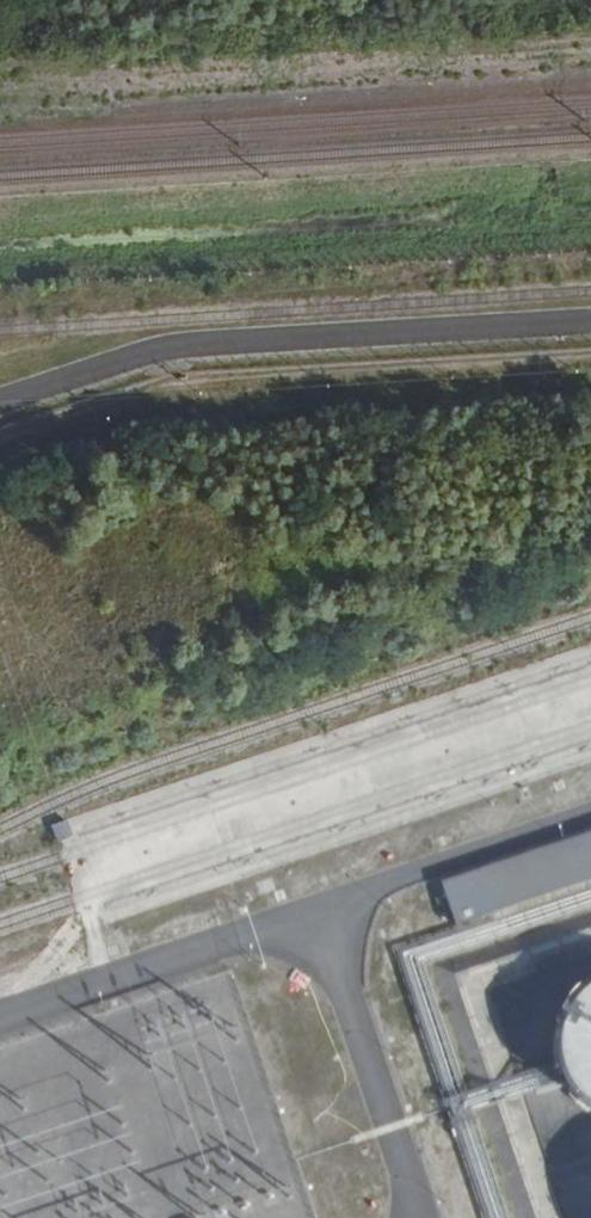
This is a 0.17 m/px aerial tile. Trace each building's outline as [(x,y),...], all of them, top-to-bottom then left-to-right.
[(440,884),(454,928),(590,881),(590,833),(440,884)] [(583,979),(566,998),(556,1023),(555,1049),(564,1074),(578,1092),(590,1101),(590,974),(583,979)]
